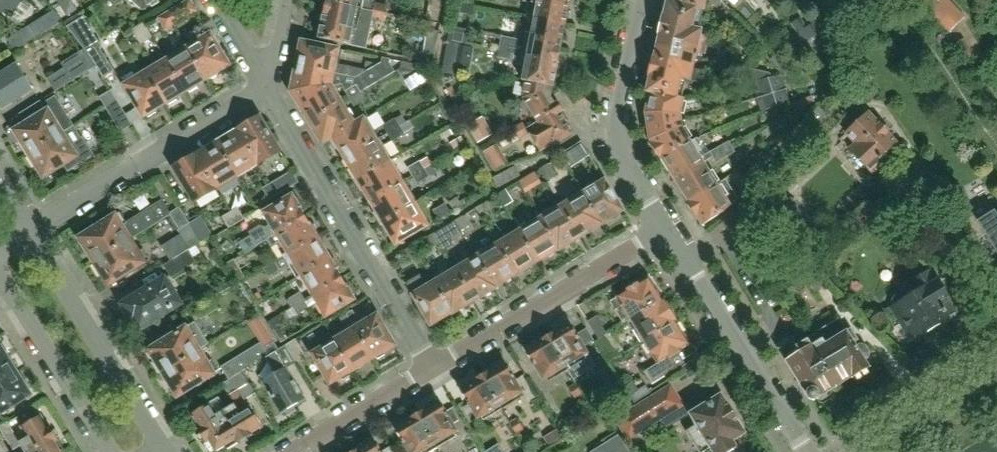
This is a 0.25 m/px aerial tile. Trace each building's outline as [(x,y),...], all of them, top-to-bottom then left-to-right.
[(11,16),(22,0),(0,0),(0,9),(11,16)] [(142,10),(158,0),(132,0),(142,10)] [(360,0),(327,0),(323,16),(342,19),(344,4),(363,8),(364,1),(360,0)] [(440,23),(443,2),(431,0),(430,0),(427,21),(440,23)] [(523,2),(528,3),(525,17),(535,19),(565,25),(565,24),(570,0),(524,0),(523,2)] [(671,2),(698,9),(704,11),(706,0),(671,0),(671,2)] [(944,28),(956,17),(941,0),(918,0),(944,28)] [(173,26),(196,12),(189,1),(166,14),(173,26)] [(693,29),(698,9),(671,2),(667,1),(664,17),(662,17),(659,34),(657,34),(655,47),(697,56),(701,34),(699,30),(693,29)] [(362,9),(363,8),(344,4),(342,19),(323,16),(318,40),(350,46),(353,31),(358,32),(362,9)] [(387,9),(375,6),(373,18),(385,20),(387,9)] [(29,27),(36,38),(61,22),(54,11),(29,27)] [(157,20),(164,31),(173,26),(166,14),(157,20)] [(102,49),(83,18),(69,26),(68,27),(67,28),(88,56),(100,50),(102,49)] [(500,47),(499,51),(540,60),(542,46),(560,49),(565,27),(565,25),(535,19),(532,33),(521,31),(519,39),(502,36),(500,47)] [(810,39),(821,32),(815,22),(804,29),(810,39)] [(152,38),(145,27),(143,24),(132,30),(141,45),(152,38)] [(436,58),(439,25),(427,24),(424,56),(436,58)] [(229,65),(207,29),(196,35),(198,38),(186,45),(207,79),(206,79),(210,81),(218,77),(219,71),(229,65)] [(459,46),(468,47),(471,33),(451,30),(448,44),(459,46)] [(368,71),(335,64),(338,50),(302,43),(297,66),(333,74),(343,76),(355,79),(368,71)] [(453,80),(459,46),(448,44),(447,43),(441,78),(453,80)] [(198,85),(206,79),(207,79),(186,45),(165,57),(185,92),(186,91),(190,94),(197,89),(198,85)] [(526,83),(552,88),(553,86),(553,84),(560,52),(560,49),(542,46),(540,60),(499,51),(498,58),(510,60),(509,63),(522,65),(521,66),(525,67),(522,82),(526,83)] [(690,80),(704,83),(706,71),(694,69),(697,56),(655,47),(652,60),(653,60),(649,77),(650,77),(647,93),(650,94),(677,99),(681,80),(688,81),(690,80)] [(58,89),(93,67),(83,50),(61,64),(64,69),(51,78),(58,89)] [(113,72),(100,50),(88,56),(102,79),(113,72)] [(176,101),(177,97),(185,92),(165,57),(144,70),(164,104),(165,104),(169,106),(176,101)] [(381,60),(391,75),(398,71),(401,69),(424,74),(425,68),(381,59),(381,60)] [(365,90),(391,75),(381,60),(380,64),(368,71),(355,79),(343,76),(333,74),(297,66),(292,93),(331,86),(332,83),(342,84),(346,92),(357,86),(361,93),(365,90)] [(16,66),(17,66),(16,64),(0,75),(0,108),(1,109),(0,110),(1,110),(32,90),(32,89),(31,89),(16,66)] [(744,85),(771,77),(771,74),(744,68),(744,85)] [(401,69),(398,71),(410,91),(428,80),(424,74),(401,69)] [(155,114),(156,109),(164,104),(144,70),(122,83),(142,117),(144,116),(148,118),(155,114)] [(763,96),(786,89),(782,76),(759,84),(763,96)] [(554,106),(550,98),(552,88),(526,83),(523,98),(538,123),(550,116),(546,111),(554,106)] [(299,105),(331,86),(292,93),(299,105)] [(309,122),(341,103),(331,86),(299,105),(309,122)] [(357,86),(346,92),(350,99),(361,93),(357,86)] [(763,110),(794,100),(790,89),(779,92),(779,93),(759,99),(763,110)] [(115,101),(110,92),(100,99),(105,107),(115,101)] [(365,101),(361,93),(350,99),(355,107),(365,101)] [(680,117),(684,101),(677,99),(650,94),(646,116),(647,128),(681,122),(680,117)] [(74,127),(55,96),(42,104),(47,112),(14,132),(21,143),(19,145),(26,157),(61,135),(72,128),(74,127)] [(130,125),(115,101),(105,107),(120,131),(130,125)] [(342,104),(341,103),(309,122),(322,144),(329,140),(330,141),(354,125),(342,104)] [(551,146),(572,134),(567,125),(568,124),(568,121),(558,104),(554,106),(546,111),(550,116),(538,123),(538,124),(526,131),(529,135),(539,152),(550,145),(551,146)] [(811,132),(827,116),(823,105),(803,120),(811,132)] [(898,144),(888,134),(889,133),(878,122),(870,114),(841,140),(873,175),(883,166),(879,161),(898,144)] [(402,116),(395,120),(399,127),(405,122),(402,116)] [(280,151),(259,117),(237,130),(257,164),(280,151)] [(380,139),(367,117),(354,125),(330,141),(335,149),(340,150),(345,159),(380,139)] [(399,127),(395,120),(384,127),(387,133),(399,127)] [(681,122),(647,128),(650,142),(651,145),(651,146),(659,160),(660,159),(689,142),(682,130),(681,123),(681,122)] [(516,137),(526,130),(523,125),(513,131),(516,137)] [(403,134),(399,127),(387,133),(392,141),(403,135),(403,134)] [(43,178),(63,165),(67,172),(92,156),(81,139),(80,139),(72,128),(61,135),(26,157),(33,168),(36,166),(43,178)] [(257,164),(237,130),(236,130),(237,132),(216,144),(236,177),(257,164)] [(519,141),(529,135),(526,131),(526,130),(516,137),(519,141)] [(732,147),(729,141),(708,153),(700,138),(698,139),(696,137),(689,142),(660,159),(674,182),(703,164),(702,163),(713,157),(732,147)] [(461,138),(450,144),(454,151),(465,145),(461,138)] [(349,172),(355,182),(392,160),(380,139),(345,159),(351,169),(349,172)] [(569,165),(589,153),(582,143),(563,154),(569,165)] [(236,177),(216,144),(195,157),(215,189),(236,177)] [(715,163),(735,152),(732,147),(713,157),(715,163)] [(215,189),(195,157),(194,155),(174,168),(194,202),(215,189)] [(360,191),(364,192),(370,201),(404,181),(412,177),(408,169),(400,173),(392,160),(355,182),(360,191)] [(413,177),(424,170),(420,163),(409,170),(413,177)] [(717,186),(703,164),(674,182),(688,204),(717,187),(717,186)] [(547,182),(556,177),(548,165),(540,170),(547,182)] [(431,166),(424,170),(428,177),(435,173),(431,166)] [(498,189),(519,177),(514,168),(493,180),(498,189)] [(428,177),(424,170),(413,177),(417,184),(428,177)] [(276,196),(298,184),(292,173),(270,186),(276,196)] [(623,211),(604,180),(582,193),(601,225),(601,224),(623,211)] [(379,224),(417,202),(404,181),(370,201),(376,211),(374,215),(379,224)] [(276,196),(270,186),(264,189),(270,200),(276,196)] [(717,187),(688,204),(687,205),(696,219),(698,218),(702,225),(723,212),(729,207),(717,187)] [(556,198),(550,188),(542,192),(548,202),(556,198)] [(503,206),(512,201),(506,191),(497,196),(503,206)] [(601,225),(582,193),(582,194),(583,195),(562,208),(580,239),(602,226),(601,224),(601,225)] [(304,217),(299,209),(301,205),(298,200),(292,198),(291,197),(263,213),(270,225),(265,228),(260,226),(248,233),(250,236),(238,243),(245,254),(268,240),(267,239),(304,217)] [(456,199),(448,204),(453,211),(461,206),(456,199)] [(125,223),(119,213),(78,238),(84,248),(93,262),(129,240),(170,215),(161,201),(125,223)] [(395,244),(430,224),(417,202),(379,224),(386,235),(389,234),(395,244)] [(482,219),(489,214),(483,204),(476,209),(482,219)] [(437,219),(448,213),(444,205),(433,211),(437,219)] [(996,221),(993,214),(979,222),(970,207),(956,216),(972,243),(980,238),(996,266),(996,220),(996,221)] [(200,243),(189,225),(179,208),(169,213),(180,230),(178,231),(183,239),(189,249),(200,243)] [(559,251),(580,239),(562,208),(541,220),(559,251)] [(243,221),(237,211),(230,215),(236,225),(243,221)] [(236,225),(230,215),(223,219),(229,230),(236,225)] [(288,255),(316,238),(315,238),(317,232),(314,227),(309,226),(304,217),(267,239),(268,240),(272,247),(276,244),(284,257),(288,254),(288,255)] [(460,231),(468,227),(462,217),(454,221),(460,231)] [(210,236),(199,218),(189,225),(200,243),(210,236)] [(541,220),(540,219),(519,232),(537,263),(558,250),(558,252),(559,251),(541,220)] [(447,239),(442,229),(433,234),(439,244),(447,239)] [(537,263),(519,232),(497,244),(516,275),(537,263)] [(431,249),(439,244),(433,234),(425,239),(431,249)] [(316,238),(288,255),(288,254),(284,257),(263,269),(268,277),(288,266),(296,278),(301,276),(328,259),(316,238)] [(189,249),(183,239),(164,250),(171,261),(187,251),(189,249)] [(109,286),(149,261),(142,250),(138,253),(129,240),(93,262),(102,277),(103,276),(109,286)] [(497,244),(476,257),(495,289),(496,289),(495,287),(516,275),(497,244)] [(412,261),(419,257),(412,245),(405,250),(412,261)] [(187,251),(171,261),(163,265),(171,277),(194,262),(187,251)] [(455,271),(474,302),(495,289),(476,257),(475,258),(476,259),(455,271)] [(246,279),(234,259),(226,265),(238,284),(246,279)] [(301,276),(313,295),(341,278),(337,271),(338,266),(334,261),(328,260),(328,259),(301,276)] [(826,285),(807,268),(799,278),(817,295),(826,285)] [(950,317),(949,315),(954,312),(948,301),(950,300),(937,279),(934,281),(928,270),(912,281),(918,291),(904,299),(901,297),(900,296),(896,297),(893,299),(892,300),(892,303),(893,306),(890,308),(910,340),(915,336),(916,338),(950,317)] [(451,313),(452,315),(474,302),(455,271),(435,283),(434,283),(452,313),(451,313)] [(431,326),(451,313),(452,313),(434,283),(435,283),(434,282),(425,287),(419,276),(405,283),(431,326)] [(341,278),(313,295),(304,301),(308,308),(317,303),(325,316),(353,300),(352,298),(353,293),(350,288),(346,287),(341,278)] [(630,319),(661,300),(647,278),(639,283),(639,282),(624,291),(625,292),(617,297),(609,302),(623,323),(630,319)] [(164,312),(178,304),(163,280),(120,307),(129,321),(133,318),(139,328),(153,319),(154,320),(165,313),(164,312)] [(304,301),(299,293),(288,299),(293,307),(304,301)] [(200,320),(218,309),(212,299),(194,310),(200,320)] [(676,316),(673,311),(670,311),(663,299),(661,300),(630,319),(635,328),(633,330),(641,343),(644,341),(675,322),(677,321),(675,319),(676,316)] [(297,314),(308,308),(304,301),(293,307),(285,312),(287,317),(291,318),(297,314)] [(372,358),(377,359),(384,355),(385,350),(394,345),(377,316),(362,325),(353,310),(346,315),(372,358)] [(868,358),(869,353),(865,346),(858,345),(855,347),(853,343),(856,341),(850,330),(846,333),(838,320),(835,321),(830,314),(809,327),(814,336),(812,337),(841,384),(868,368),(864,361),(868,358)] [(351,371),(372,358),(346,315),(340,318),(349,332),(333,342),(351,371)] [(588,322),(598,339),(607,333),(596,316),(588,322)] [(199,351),(198,350),(209,344),(195,322),(148,351),(162,374),(199,351)] [(680,349),(688,344),(675,322),(644,341),(652,355),(653,355),(658,363),(643,372),(651,384),(673,371),(665,359),(666,358),(667,359),(680,351),(680,349)] [(587,353),(569,323),(566,325),(565,323),(556,328),(558,330),(547,336),(567,369),(572,379),(594,366),(587,353)] [(547,336),(536,343),(535,341),(527,345),(528,348),(524,350),(542,379),(554,372),(556,376),(567,369),(547,336)] [(605,337),(596,343),(608,362),(617,356),(605,337)] [(841,384),(812,337),(797,346),(793,339),(778,349),(811,403),(841,384)] [(295,340),(285,346),(295,363),(305,357),(295,340)] [(263,348),(262,349),(267,356),(267,357),(278,350),(279,349),(274,341),(263,348)] [(351,371),(333,342),(312,354),(329,384),(337,379),(343,380),(349,376),(350,371),(351,371)] [(241,372),(263,358),(267,356),(262,349),(260,345),(221,368),(229,380),(241,373),(241,372)] [(267,357),(266,357),(275,372),(262,380),(282,413),(284,411),(287,413),(294,409),(295,405),(304,400),(285,369),(295,363),(285,346),(279,349),(278,350),(267,357)] [(0,349),(0,380),(14,371),(0,349)] [(178,396),(218,372),(212,361),(207,364),(199,351),(162,374),(171,388),(172,387),(178,396)] [(703,370),(696,359),(682,368),(688,379),(703,370)] [(522,391),(504,362),(501,364),(499,362),(491,367),(492,369),(482,375),(501,408),(520,397),(518,394),(522,391)] [(0,380),(0,411),(28,394),(14,371),(0,380)] [(248,384),(241,373),(229,380),(223,384),(229,395),(239,389),(248,384)] [(501,408),(482,375),(471,382),(469,379),(461,384),(463,387),(459,389),(477,418),(481,416),(483,420),(501,408)] [(254,394),(248,384),(239,389),(245,400),(254,394)] [(576,400),(582,396),(575,384),(569,388),(576,400)] [(627,440),(683,406),(671,385),(615,419),(627,440)] [(597,417),(630,397),(624,387),(591,407),(597,417)] [(737,421),(738,421),(729,405),(727,406),(720,395),(689,414),(694,423),(696,426),(686,432),(699,451),(704,451),(709,448),(711,451),(711,450),(712,451),(734,451),(734,450),(736,448),(732,441),(744,434),(737,421)] [(456,431),(439,401),(436,403),(434,400),(425,406),(427,408),(416,414),(436,447),(455,436),(453,433),(456,431)] [(224,411),(217,415),(209,403),(191,414),(198,427),(197,428),(211,451),(214,451),(225,446),(217,432),(231,423),(224,411)] [(261,426),(250,407),(250,408),(248,405),(241,410),(242,412),(239,414),(234,405),(224,411),(231,423),(217,432),(225,446),(227,449),(251,435),(250,432),(261,426)] [(397,426),(394,428),(408,451),(428,451),(436,447),(416,414),(405,421),(404,418),(395,424),(397,426)] [(47,427),(46,427),(39,416),(20,428),(26,438),(20,443),(18,443),(20,447),(24,451),(29,451),(37,447),(41,451),(59,451),(62,450),(47,427)] [(509,423),(510,424),(516,434),(523,430),(517,418),(509,423)] [(6,422),(0,426),(0,429),(13,451),(20,447),(18,443),(20,443),(17,439),(16,440),(6,422)] [(619,436),(592,451),(629,451),(619,436)] [(374,440),(371,442),(369,439),(360,445),(362,447),(353,451),(381,451),(374,440)] [(497,443),(483,451),(502,451),(497,443)]
